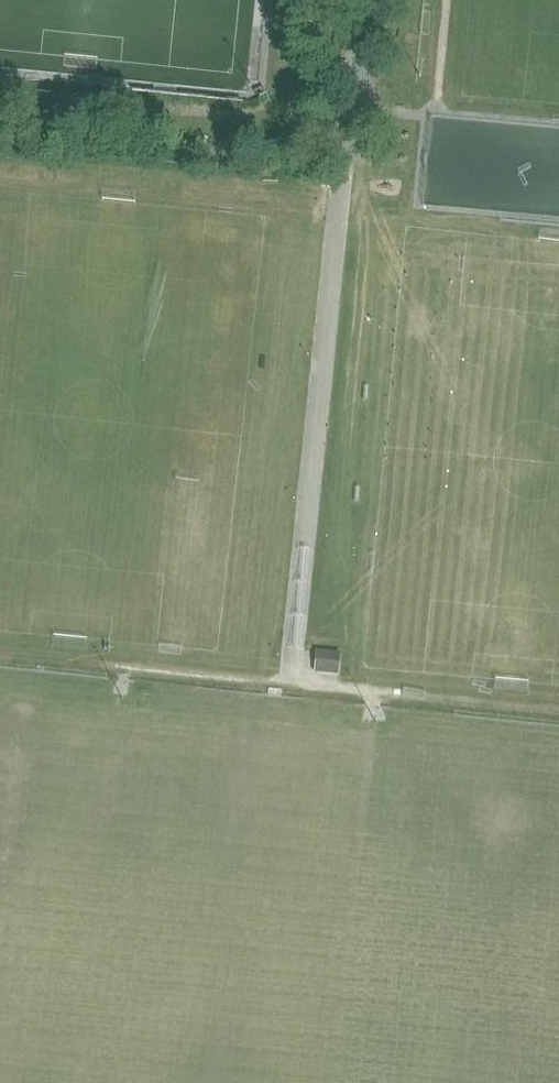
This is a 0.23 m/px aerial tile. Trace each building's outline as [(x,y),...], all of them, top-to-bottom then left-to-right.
[(340,654),(318,652),(316,672),(338,674),(340,654)]
